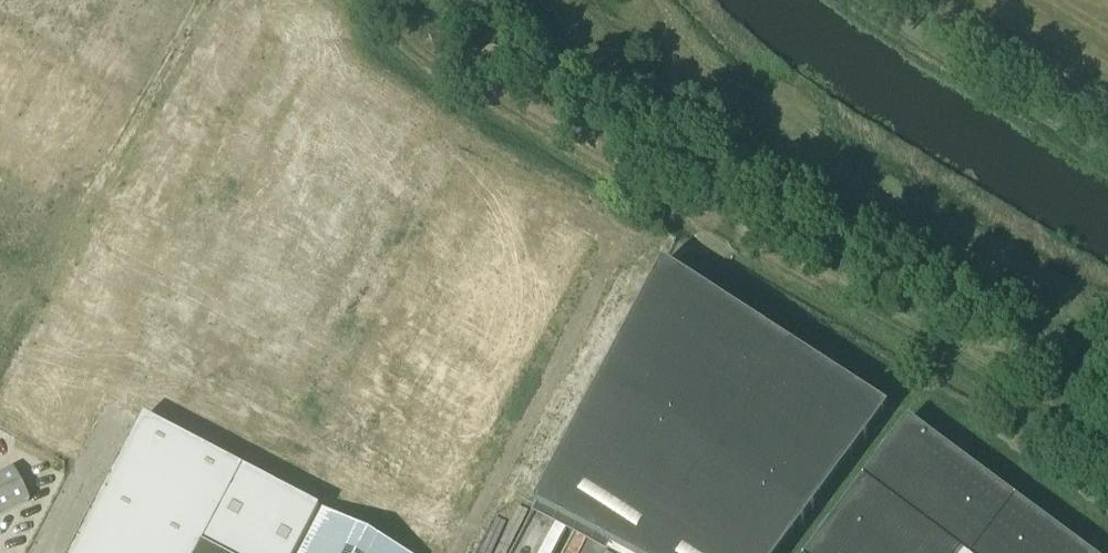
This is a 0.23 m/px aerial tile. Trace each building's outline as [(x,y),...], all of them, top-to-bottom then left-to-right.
[(427,36),(435,51),(446,47),(438,31),(427,36)] [(483,47),(490,62),(502,58),(494,43),(483,47)] [(888,410),(662,265),(534,509),(619,552),(783,552),(888,410)] [(1026,362),(1042,370),(1047,359),(1031,351),(1026,362)] [(907,419),(808,552),(1088,552),(907,419)] [(0,476),(0,518),(28,504),(11,470),(0,476)]
